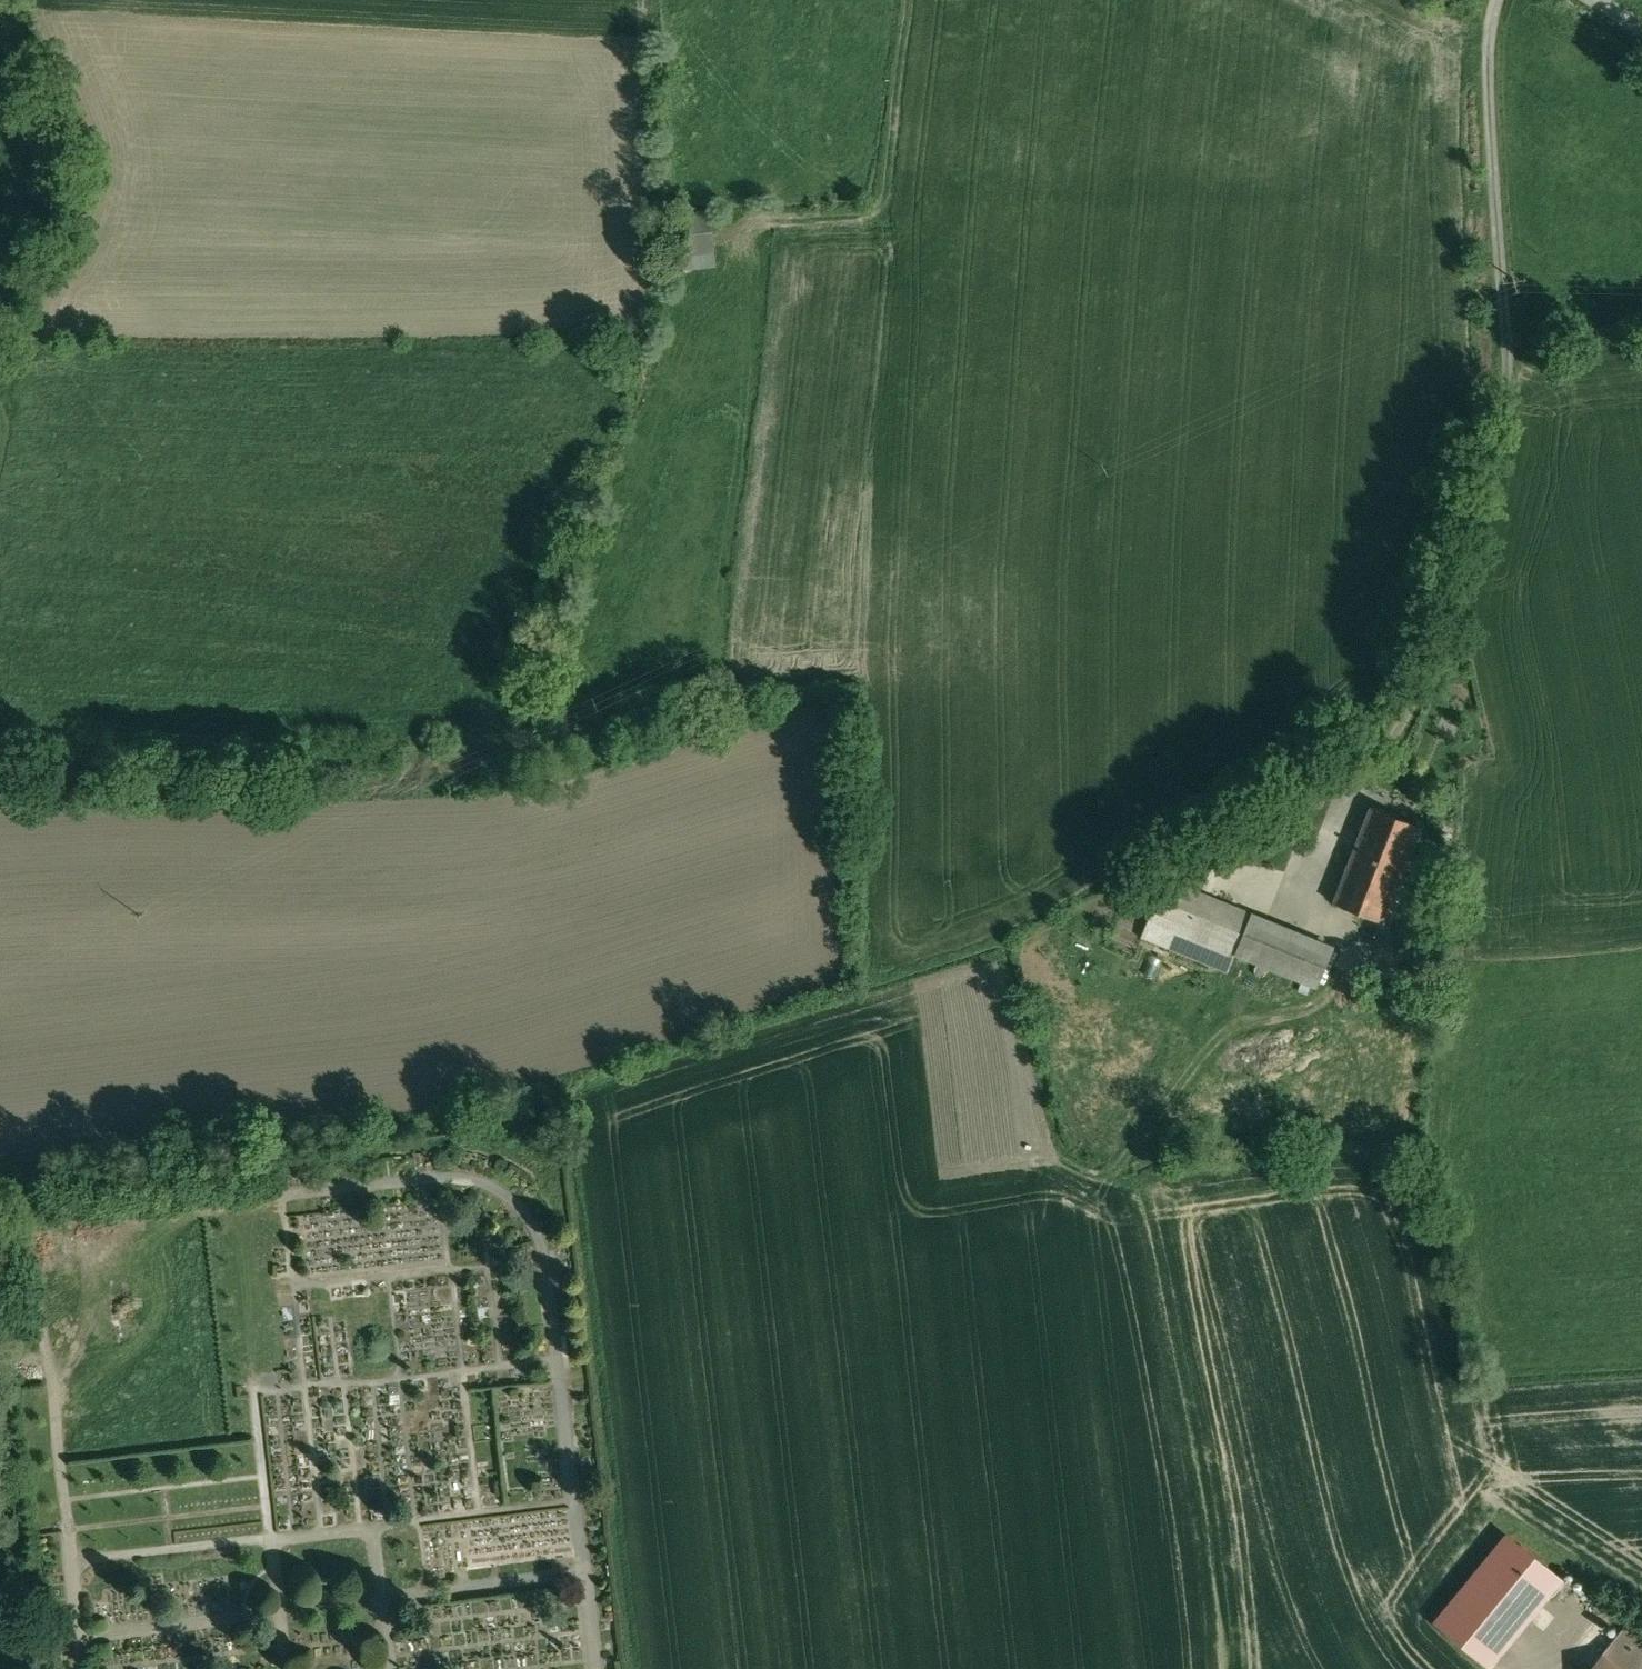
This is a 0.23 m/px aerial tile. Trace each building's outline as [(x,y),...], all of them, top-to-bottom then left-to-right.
[(685,269),(721,267),(719,235),(683,238),(685,269)] [(1421,826),(1371,806),(1347,868),(1368,876),(1371,867),(1401,878),(1421,826)] [(1368,876),(1347,868),(1334,901),(1384,921),(1401,878),(1371,867),(1368,876)] [(1251,914),(1165,879),(1142,935),(1228,970),(1236,951),(1251,914)] [(1333,948),(1251,914),(1236,951),(1318,984),(1333,948)] [(1509,1535),(1437,1613),(1491,1662),(1562,1584),(1509,1535)] [(1622,1630),(1590,1668),(1641,1668),(1641,1646),(1622,1630)]
